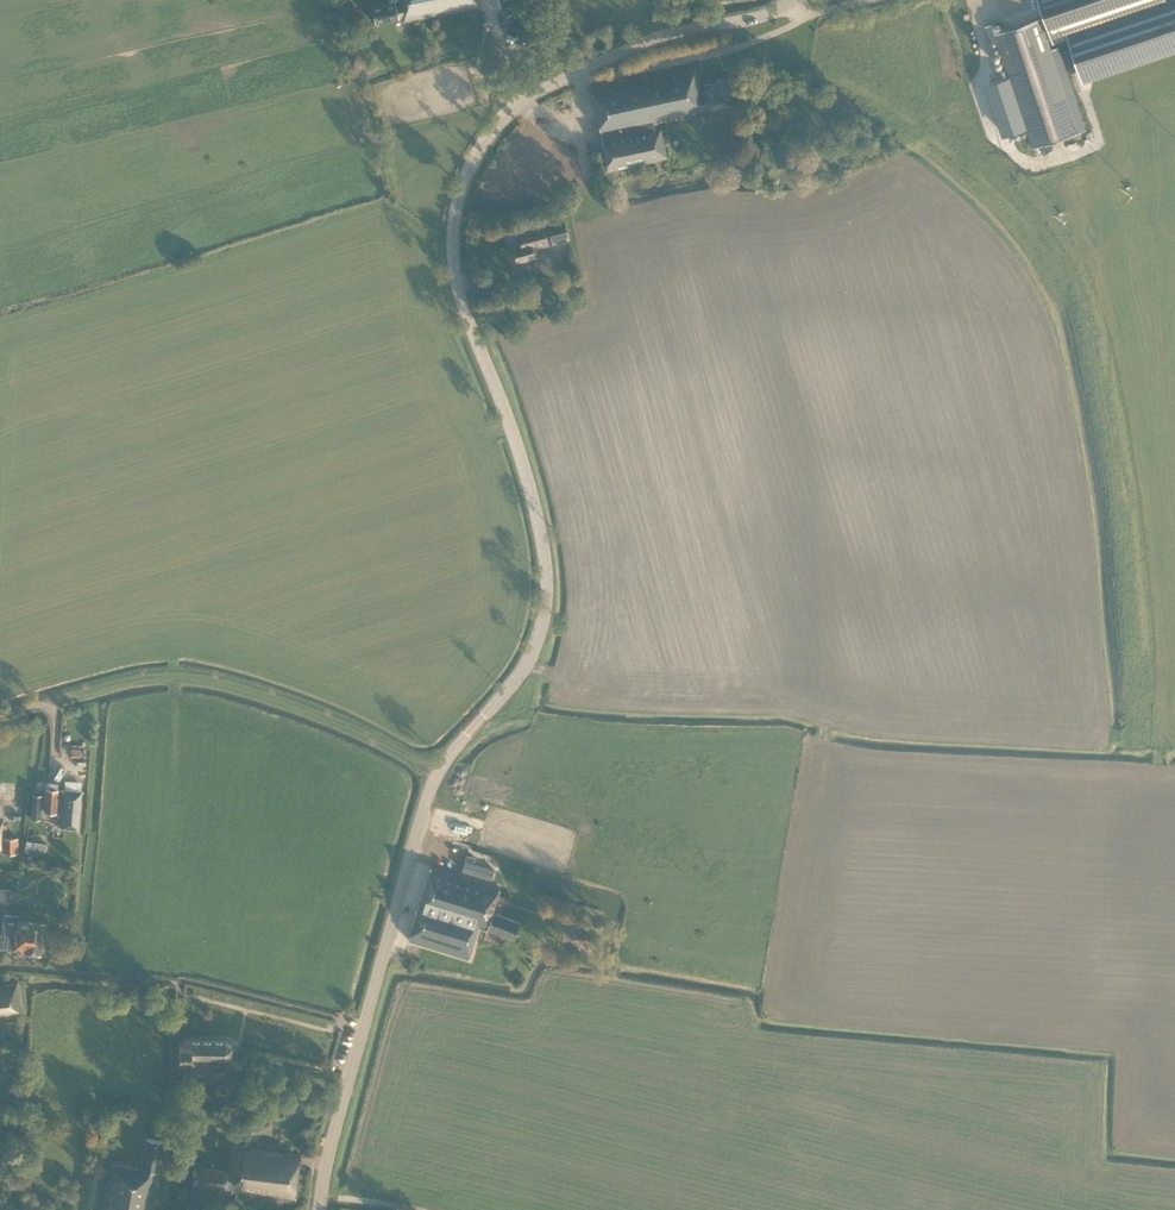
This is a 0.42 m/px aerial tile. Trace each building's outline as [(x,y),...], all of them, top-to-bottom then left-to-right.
[(477,4),(476,0),(388,0),(389,2),(372,6),(376,22),(402,16),(403,21),(477,4)] [(986,23),(992,39),(999,36),(1035,144),(1081,129),(1051,43),(1071,36),(1084,77),(1174,46),(1174,0),(1042,0),(1046,13),(997,30),(994,20),(986,23)] [(683,65),(592,84),(602,133),(655,122),(677,117),(675,104),(675,103),(687,101),(684,85),(687,84),(683,65)] [(675,104),(677,117),(678,117),(677,112),(708,106),(709,111),(713,114),(720,112),(722,108),(721,104),(732,102),(727,78),(723,78),(722,77),(718,78),(717,80),(704,82),(705,90),(701,91),(696,66),(684,68),(684,65),(683,65),(687,84),(684,85),(687,101),(675,103),(675,104)] [(655,122),(602,133),(603,139),(607,138),(607,142),(604,143),(609,169),(627,165),(627,163),(644,159),(645,161),(668,156),(661,122),(655,124),(655,122)] [(551,243),(569,238),(563,216),(545,220),(551,243)] [(511,245),(516,261),(536,256),(534,248),(549,244),(543,222),(516,229),(520,243),(511,245)] [(58,788),(46,787),(44,810),(57,812),(58,788)] [(67,789),(60,789),(57,826),(63,826),(78,827),(81,789),(67,788),(67,789)] [(43,793),(32,793),(31,817),(41,818),(43,793)] [(2,849),(2,851),(17,852),(17,837),(2,836),(2,820),(0,820),(0,849),(2,849)] [(26,850),(43,852),(45,840),(27,838),(26,850)] [(455,857),(453,866),(481,875),(484,866),(455,857)] [(500,886),(431,865),(408,939),(468,957),(479,925),(515,936),(520,919),(492,911),(500,886)] [(17,890),(0,889),(0,894),(0,901),(15,902),(17,890)] [(40,952),(45,921),(29,919),(29,920),(18,918),(18,914),(5,912),(0,946),(13,948),(25,950),(40,952)] [(589,934),(574,932),(573,939),(588,941),(589,934)] [(23,1009),(17,980),(11,982),(11,983),(9,984),(9,983),(0,985),(0,1014),(23,1009)] [(179,1041),(179,1053),(190,1053),(190,1055),(225,1055),(232,1051),(232,1043),(225,1039),(190,1039),(190,1041),(179,1041)] [(225,1087),(226,1078),(216,1077),(215,1085),(225,1087)] [(310,1109),(318,1104),(312,1095),(304,1101),(310,1109)] [(158,1169),(158,1168),(159,1168),(161,1166),(162,1161),(160,1159),(163,1140),(146,1137),(141,1167),(109,1161),(100,1209),(152,1209),(157,1185),(155,1184),(158,1169)] [(231,1145),(228,1170),(233,1170),(231,1187),(231,1190),(296,1198),(301,1153),(231,1145)] [(226,1186),(231,1187),(233,1170),(228,1170),(194,1166),(192,1183),(225,1186),(226,1186)]
